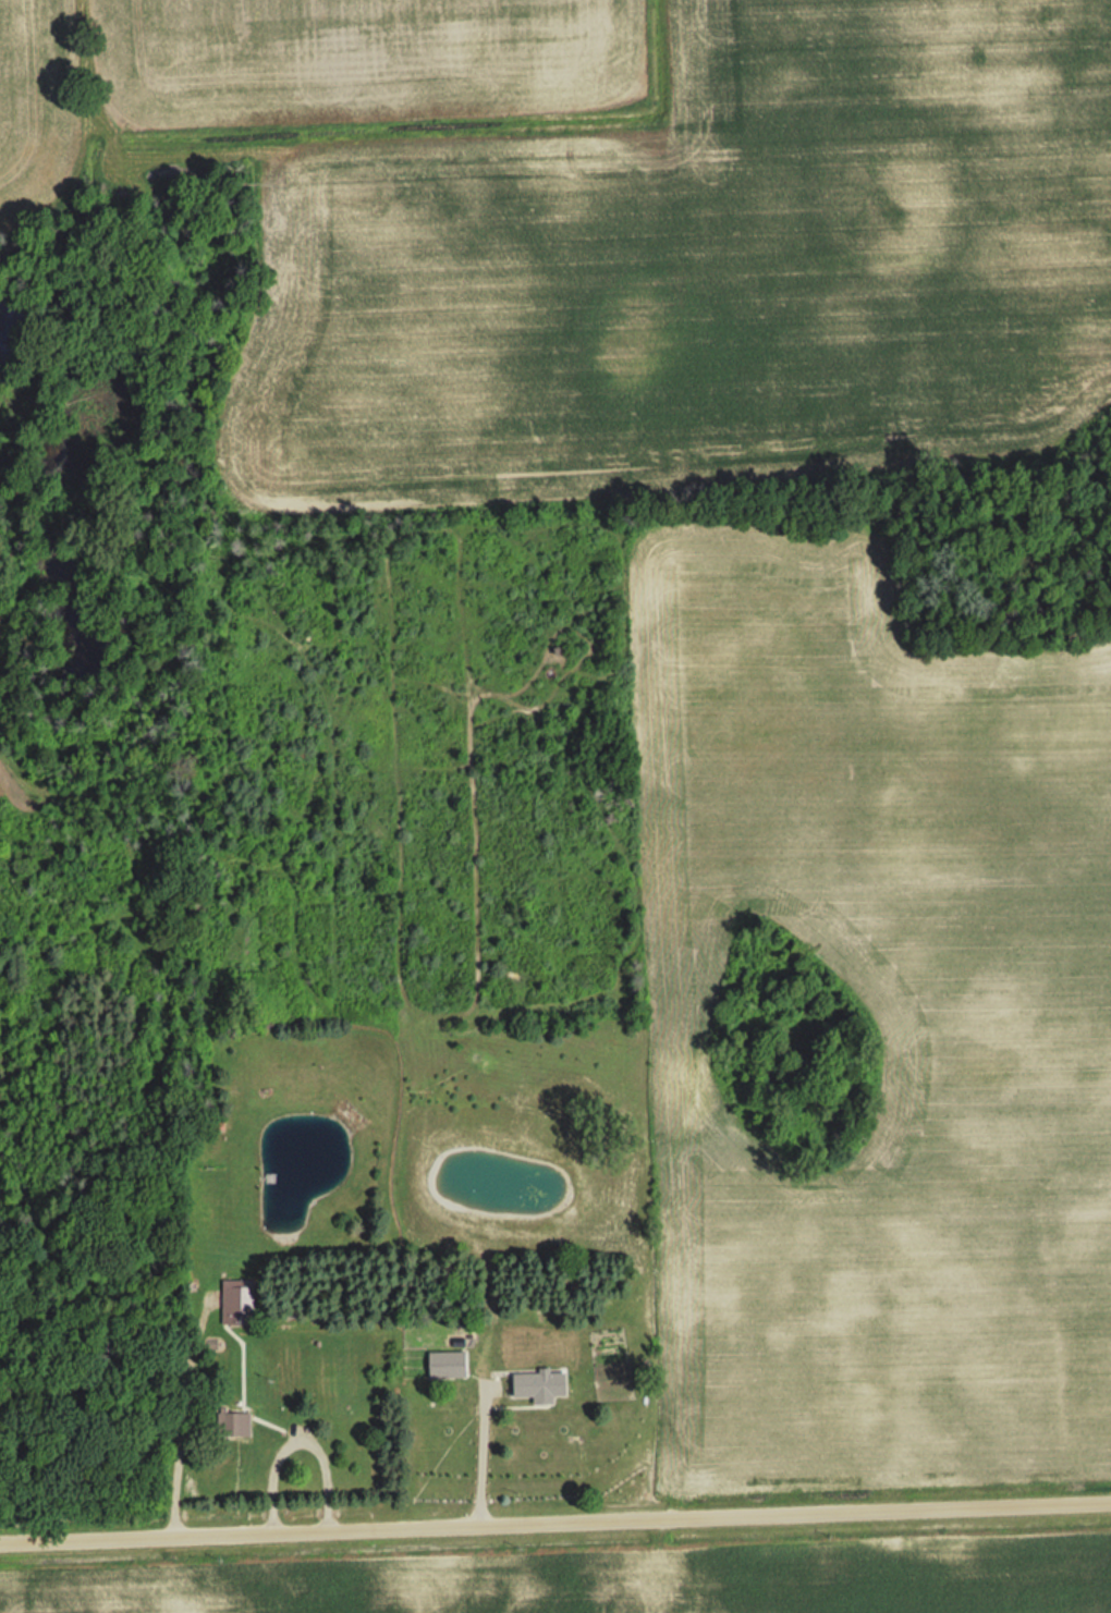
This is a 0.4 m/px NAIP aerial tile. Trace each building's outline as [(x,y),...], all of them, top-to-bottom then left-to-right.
[(227,1280),(227,1325),(259,1325),(259,1280),(227,1280)] [(434,1353),(434,1379),(472,1379),(472,1353),(434,1353)] [(572,1397),(572,1373),(518,1373),(518,1397),(572,1397)] [(245,1413),(225,1413),(225,1432),(245,1432),(245,1413)]
